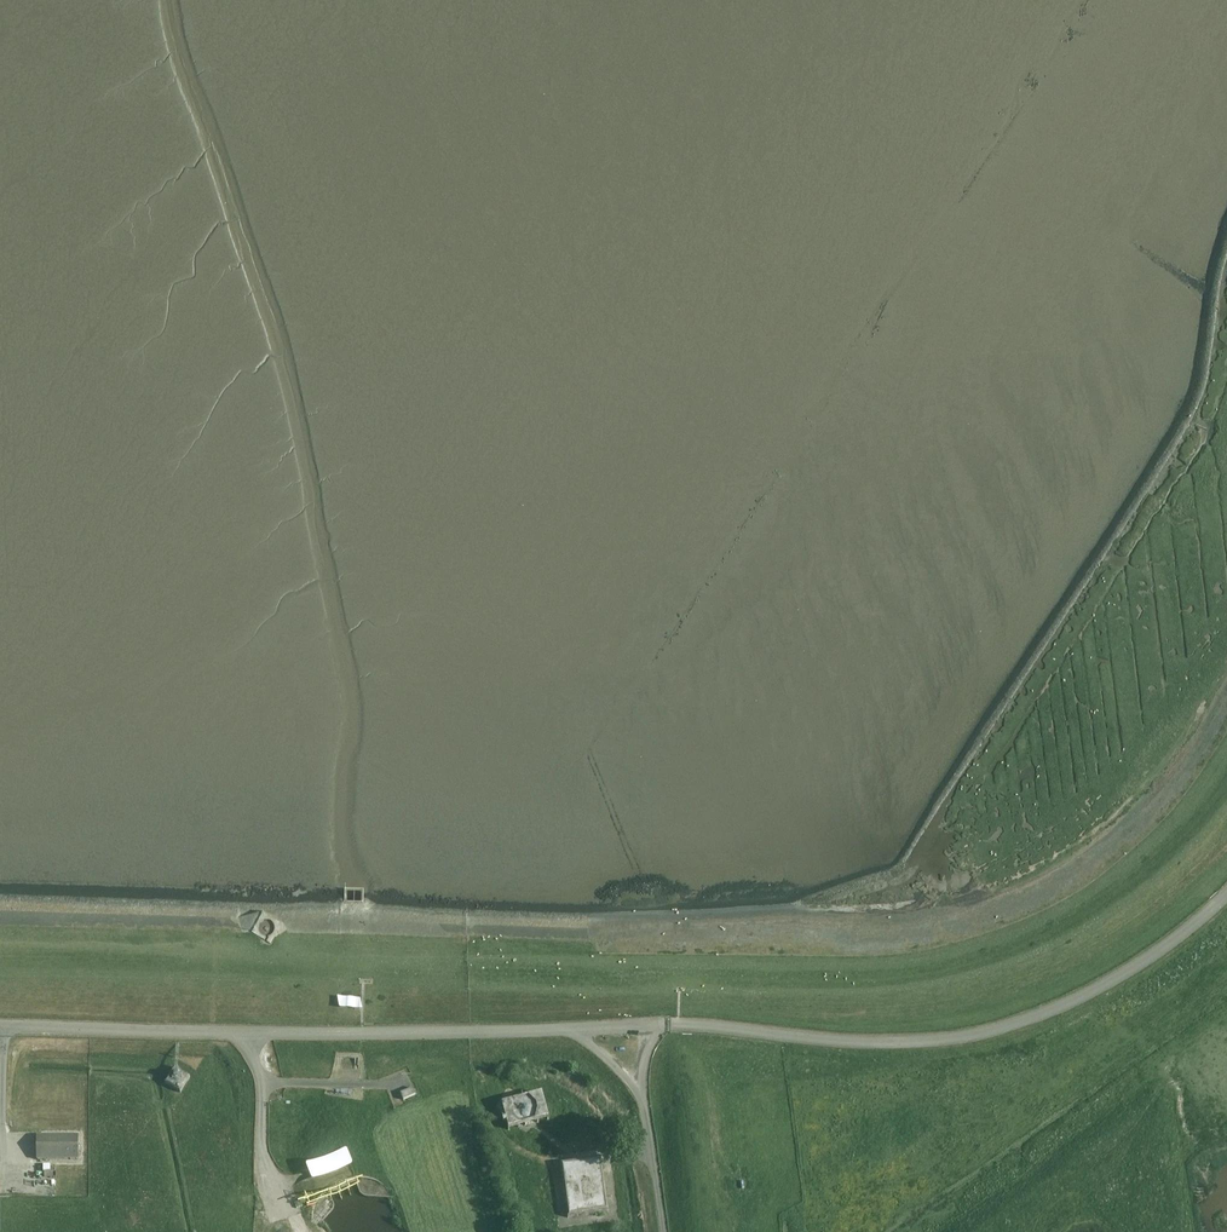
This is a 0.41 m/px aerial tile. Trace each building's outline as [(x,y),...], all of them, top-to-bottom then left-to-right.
[(271,944),(282,925),(264,914),(252,932),(271,944)] [(337,1009),(361,1009),(361,996),(337,996),(337,1009)] [(188,1075),(173,1066),(163,1082),(179,1091),(188,1075)] [(416,1095),(414,1089),(401,1094),(404,1100),(416,1095)] [(542,1095),(502,1106),(509,1130),(549,1120),(542,1095)] [(36,1159),(77,1160),(78,1136),(37,1135),(36,1159)] [(347,1149),(346,1148),(344,1149),(310,1163),(308,1164),(307,1164),(307,1165),(307,1167),(312,1179),(312,1180),(313,1180),(314,1180),(352,1164),(353,1164),(353,1163),(353,1162),(348,1149),(347,1149)] [(563,1179),(558,1180),(561,1200),(566,1199),(569,1217),(609,1211),(602,1159),(561,1164),(563,1179)]
